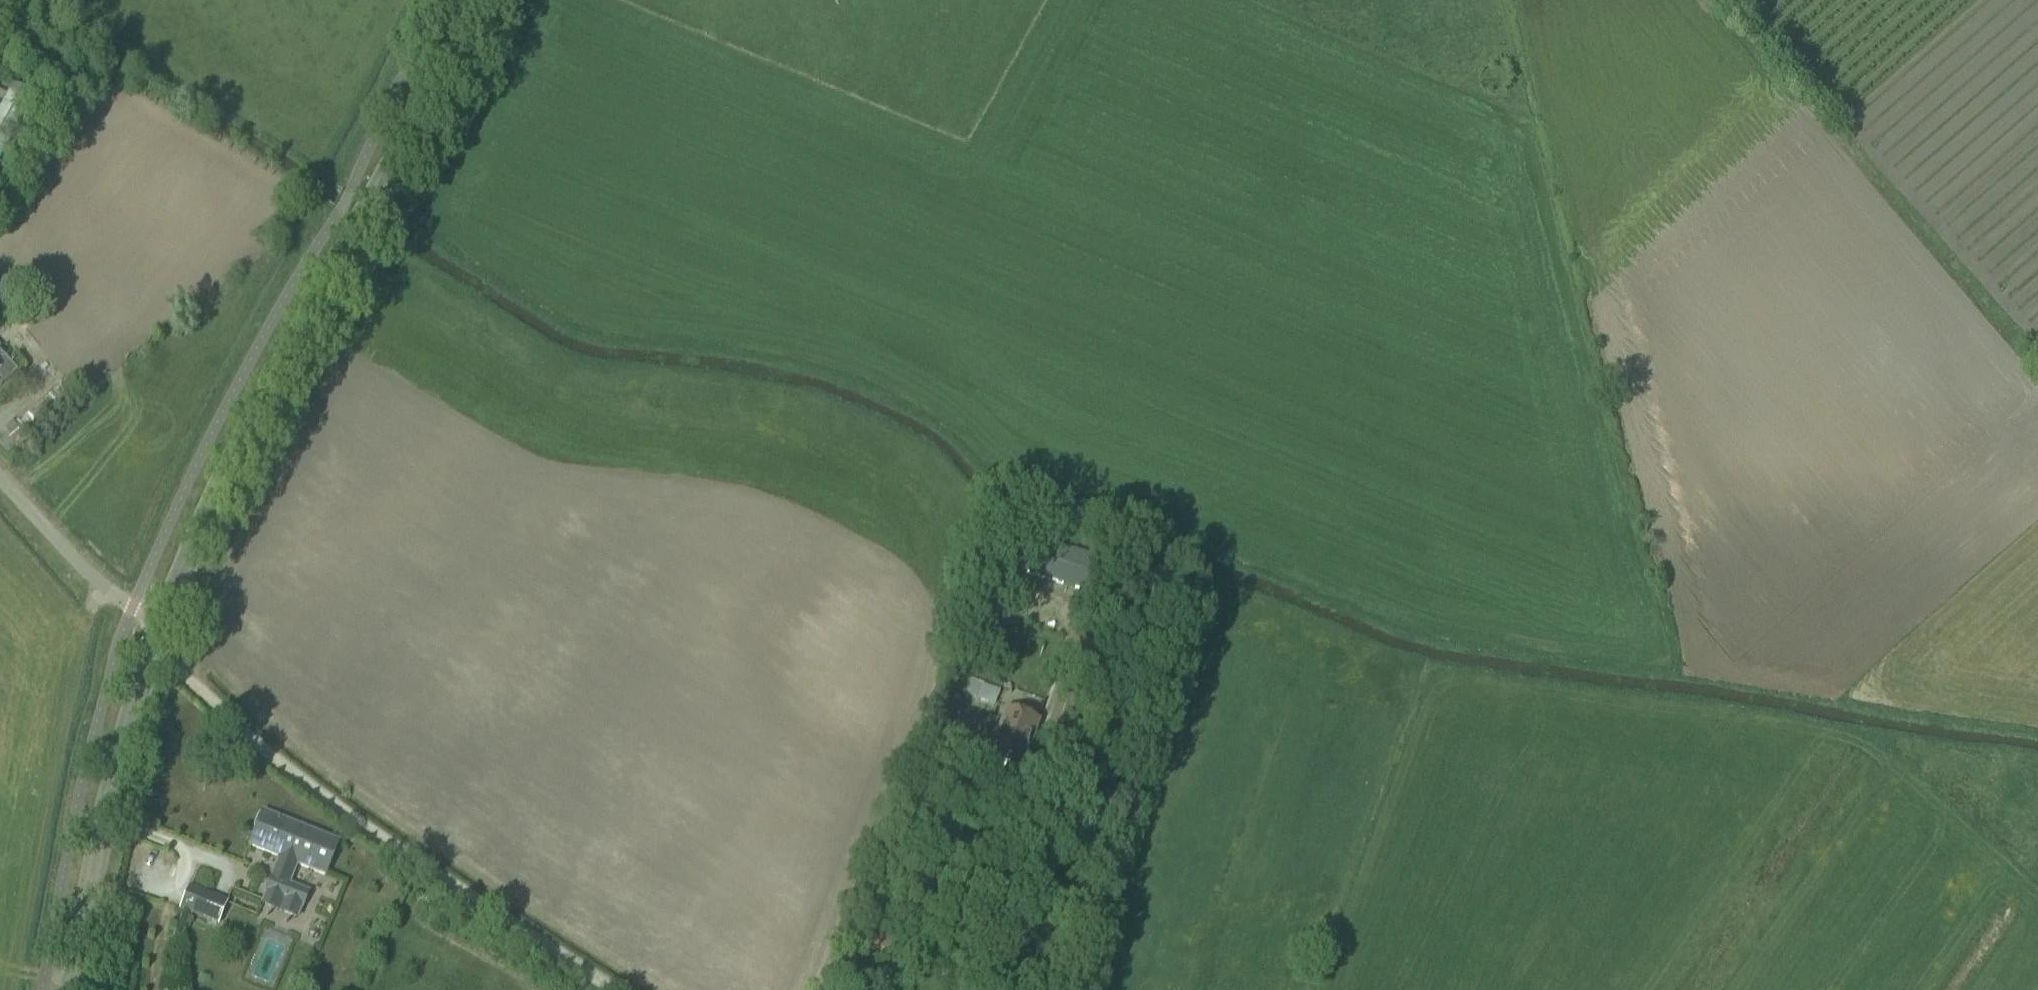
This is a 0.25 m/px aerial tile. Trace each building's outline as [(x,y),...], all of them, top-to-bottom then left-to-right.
[(35,96),(13,85),(0,108),(0,147),(5,149),(35,96)] [(29,435),(12,420),(0,433),(0,444),(12,454),(29,435)] [(1095,594),(1106,560),(1030,536),(1019,569),(1095,594)] [(966,677),(961,693),(995,704),(1001,688),(966,677)] [(989,760),(1019,770),(1037,721),(1007,710),(989,760)] [(324,874),(337,842),(263,811),(262,813),(259,812),(253,826),(256,827),(250,844),(280,856),(265,892),(302,907),(308,892),(288,884),(297,863),(324,874)] [(213,893),(203,918),(218,924),(219,923),(228,899),(213,893)]
